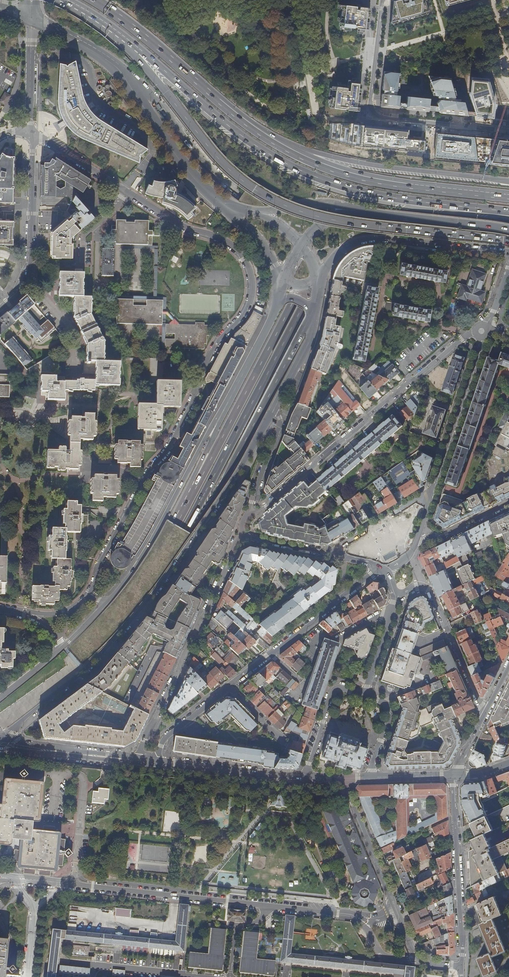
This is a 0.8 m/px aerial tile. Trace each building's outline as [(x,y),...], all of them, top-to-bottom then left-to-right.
[(427,11),(424,0),(393,0),(392,0),(390,22),(427,11)] [(369,16),(370,8),(365,7),(356,6),(342,5),(340,27),(354,28),(354,27),(356,28),(356,29),(362,29),(365,30),(367,30),(369,16)] [(65,64),(58,62),(57,98),(58,107),(59,112),(60,116),(62,119),(59,121),(57,123),(59,127),(62,125),(64,124),(68,128),(71,131),(77,135),(81,138),(84,139),(139,163),(140,156),(139,155),(140,154),(141,154),(148,148),(109,125),(98,118),(93,114),(89,108),(94,104),(91,100),(86,104),(82,93),(76,64),(75,60),(67,64),(66,65),(65,65),(65,64)] [(399,73),(384,71),(382,90),(397,92),(399,73)] [(449,78),(428,76),(434,95),(454,97),(449,78)] [(487,81),(470,79),(469,95),(474,111),(475,115),(476,117),(491,118),(494,104),(487,81)] [(358,110),(361,84),(359,83),(350,82),(350,90),(347,90),(348,87),(333,85),(330,107),(358,110)] [(10,96),(5,92),(0,100),(0,102),(4,104),(5,102),(6,103),(10,96)] [(399,95),(381,93),(380,107),(398,108),(398,107),(398,103),(399,95)] [(405,109),(428,111),(428,105),(429,98),(407,96),(406,103),(405,108),(405,109)] [(439,113),(467,116),(467,114),(466,111),(464,102),(440,99),(436,103),(437,106),(438,106),(438,108),(439,112),(439,113)] [(406,138),(407,129),(365,125),(356,124),(352,124),(332,124),(330,139),(355,145),(397,149),(397,148),(405,149),(405,150),(424,152),(425,140),(406,138)] [(473,137),(436,133),(434,156),(476,161),(489,162),(508,164),(508,141),(496,140),(473,137)] [(13,202),(14,149),(5,147),(0,155),(0,202),(13,202)] [(69,197),(72,200),(75,195),(78,199),(90,179),(55,157),(54,159),(52,158),(51,159),(49,162),(46,162),(44,162),(44,165),(41,165),(40,196),(69,197)] [(177,185),(174,179),(168,180),(164,181),(159,181),(153,179),(151,185),(148,183),(144,192),(146,193),(151,195),(156,196),(162,197),(161,203),(166,204),(171,206),(175,208),(179,211),(183,215),(186,219),(192,215),(190,212),(196,207),(191,201),(186,198),(182,195),(177,192),(176,192),(176,189),(174,186),(177,185)] [(82,227),(94,216),(89,211),(87,213),(86,211),(88,210),(78,199),(75,195),(72,200),(76,206),(75,207),(79,211),(78,212),(77,211),(76,212),(76,211),(71,216),(75,220),(77,219),(80,222),(78,223),(82,227)] [(80,229),(82,227),(78,223),(75,220),(71,216),(70,215),(52,232),(52,236),(52,254),(55,254),(55,256),(72,256),(73,242),(71,242),(71,237),(80,229)] [(14,221),(0,220),(0,244),(13,245),(14,221)] [(122,244),(152,245),(152,235),(159,236),(159,227),(152,227),(152,231),(148,231),(148,221),(116,220),(115,226),(111,226),(111,242),(115,242),(115,244),(122,244)] [(161,348),(165,348),(165,338),(165,333),(165,323),(195,324),(195,322),(195,320),(165,320),(166,297),(157,296),(157,266),(158,245),(152,245),(122,244),(122,248),(154,249),(153,296),(113,295),(112,317),(116,318),(116,299),(162,300),(162,324),(161,348)] [(360,250),(358,251),(356,252),(355,253),(353,254),(351,255),(349,257),(347,259),(347,260),(346,260),(340,264),(341,268),(339,269),(338,276),(334,275),(332,281),(342,283),(343,277),(363,281),(367,262),(371,263),(374,247),(372,247),(372,249),(371,249),(371,248),(369,248),(367,248),(365,249),(364,249),(361,250),(360,250)] [(114,260),(114,249),(102,248),(101,275),(113,276),(113,264),(113,260),(114,260)] [(399,273),(444,281),(446,270),(401,262),(399,273)] [(91,314),(91,298),(83,298),(84,274),(82,274),(82,269),(75,269),(75,274),(59,273),(58,297),(73,297),(73,317),(86,345),(86,361),(83,361),(83,373),(95,374),(95,381),(84,380),(84,379),(80,379),(79,380),(72,380),(72,381),(64,381),(65,377),(41,376),(40,395),(45,395),(45,400),(65,401),(65,394),(64,394),(64,390),(94,391),(95,385),(119,386),(120,362),(103,362),(104,342),(91,314)] [(466,297),(481,302),(484,292),(480,291),(485,274),(472,270),(467,286),(462,284),(458,297),(465,300),(466,297)] [(341,286),(342,283),(332,281),(330,297),(339,298),(339,294),(341,293),(345,291),(346,288),(340,286),(341,286)] [(353,358),(364,360),(378,287),(367,285),(353,358)] [(27,297),(26,296),(24,298),(7,313),(15,322),(18,319),(23,324),(21,326),(25,330),(27,329),(35,339),(39,336),(41,339),(44,336),(45,338),(50,334),(48,333),(54,328),(47,320),(40,327),(27,312),(30,309),(32,307),(34,305),(27,297)] [(342,318),(343,312),(337,311),(338,308),(337,308),(339,300),(339,299),(339,298),(330,297),(327,309),(326,309),(325,309),(325,310),(324,310),(324,311),(323,317),(326,318),(335,319),(335,317),(342,318)] [(116,323),(162,324),(162,300),(116,299),(116,318),(116,323)] [(383,313),(392,314),(428,320),(430,309),(394,303),(385,301),(383,313)] [(260,323),(265,309),(264,308),(256,305),(252,313),(250,316),(248,320),(242,327),(239,331),(235,334),(232,339),(231,338),(228,344),(225,343),(210,372),(208,376),(207,377),(205,379),(206,381),(209,382),(210,382),(210,381),(216,384),(209,397),(210,398),(203,411),(190,435),(190,436),(183,449),(177,459),(172,455),(170,458),(168,461),(169,462),(181,468),(182,468),(196,443),(197,441),(236,367),(241,357),(242,356),(247,346),(255,331),(260,323)] [(15,322),(7,313),(3,316),(11,325),(15,322)] [(3,316),(0,319),(0,335),(10,326),(11,325),(3,316)] [(335,319),(326,318),(321,340),(319,345),(320,346),(318,352),(317,352),(310,370),(321,374),(325,375),(336,347),(330,344),(330,343),(337,344),(340,328),(334,327),(335,319)] [(165,338),(165,348),(204,349),(204,343),(207,343),(207,335),(209,335),(209,325),(204,325),(204,322),(195,322),(195,324),(165,323),(165,333),(175,333),(174,338),(165,338)] [(13,337),(4,344),(23,366),(31,361),(26,356),(28,354),(24,350),(23,350),(22,351),(15,343),(16,342),(13,337)] [(23,350),(16,342),(15,343),(22,351),(23,350)] [(210,372),(225,343),(209,372),(210,372)] [(446,483),(457,487),(469,449),(470,449),(499,364),(508,367),(508,355),(502,353),(500,361),(489,358),(446,483)] [(456,385),(458,386),(459,383),(457,382),(460,372),(462,373),(464,370),(461,369),(465,358),(454,354),(442,391),(452,394),(456,385)] [(50,355),(29,369),(29,372),(52,373),(52,368),(57,368),(57,360),(53,360),(50,355)] [(350,362),(345,370),(369,397),(374,392),(375,393),(377,390),(362,373),(367,369),(350,362)] [(392,364),(379,375),(390,379),(398,372),(392,364)] [(379,375),(367,369),(362,373),(377,390),(390,379),(379,375)] [(318,382),(321,374),(310,370),(298,404),(307,407),(309,400),(310,401),(311,398),(310,398),(314,386),(316,386),(316,384),(315,383),(316,382),(318,382)] [(10,374),(0,374),(0,397),(9,397),(10,374)] [(338,380),(332,389),(337,395),(343,402),(351,412),(360,405),(338,380)] [(146,441),(161,441),(161,406),(179,406),(179,383),(157,382),(157,406),(139,406),(139,429),(146,429),(146,441)] [(337,395),(332,389),(324,400),(327,403),(337,395)] [(406,403),(408,406),(414,413),(415,415),(420,399),(416,394),(406,403)] [(343,402),(337,395),(327,403),(329,405),(330,404),(335,410),(343,402)] [(201,410),(203,411),(210,398),(209,397),(207,398),(201,410)] [(327,403),(324,400),(317,411),(325,420),(332,428),(342,420),(329,405),(327,403)] [(351,412),(343,402),(335,410),(330,404),(329,405),(342,420),(351,412)] [(307,419),(311,409),(307,407),(298,404),(292,414),(292,415),(301,418),(301,417),(307,419)] [(408,406),(400,413),(406,420),(408,418),(409,419),(411,417),(410,416),(414,413),(408,406)] [(424,433),(437,437),(446,410),(432,406),(424,433)] [(503,430),(508,418),(508,413),(506,411),(498,427),(503,430)] [(58,469),(65,469),(68,469),(69,469),(78,469),(78,465),(80,465),(80,451),(79,451),(80,439),(83,439),(83,440),(92,440),(92,436),(94,436),(94,432),(94,429),(94,425),(95,421),(93,421),(94,414),(84,414),(83,417),(70,417),(70,421),(69,421),(69,436),(69,451),(67,451),(66,451),(66,449),(58,448),(58,451),(47,450),(46,467),(57,467),(58,469)] [(297,429),(301,418),(292,415),(287,426),(296,430),(296,429),(297,429)] [(318,480),(328,492),(329,491),(328,490),(403,426),(394,415),(385,423),(384,422),(380,426),(380,427),(365,440),(365,439),(361,443),(346,456),(345,456),(341,459),(342,460),(329,471),(328,470),(324,474),(325,475),(318,480)] [(489,456),(508,454),(508,418),(503,430),(489,456)] [(332,428),(325,420),(315,428),(323,436),(323,437),(332,428)] [(293,439),(296,430),(287,426),(284,434),(288,436),(287,440),(293,442),(295,443),(293,440),(293,439)] [(313,445),(323,436),(315,428),(306,436),(309,440),(310,440),(313,445)] [(181,448),(183,449),(190,436),(190,435),(188,434),(181,448)] [(296,444),(295,443),(293,442),(287,440),(283,438),(277,452),(284,455),(286,456),(287,456),(296,444)] [(307,450),(313,445),(310,440),(309,440),(305,444),(303,442),(298,446),(300,448),(304,453),(307,450)] [(140,445),(140,442),(131,441),(131,442),(127,442),(127,441),(118,441),(118,445),(116,445),(116,459),(118,460),(118,463),(127,463),(131,463),(130,467),(141,467),(141,460),(142,460),(142,445),(140,445)] [(308,461),(310,459),(304,453),(300,448),(296,444),(287,456),(288,457),(299,469),(301,467),(306,463),(305,462),(307,460),(308,461)] [(284,455),(277,452),(276,454),(273,464),(264,488),(264,489),(264,490),(264,491),(265,492),(265,493),(266,494),(271,490),(272,492),(278,486),(277,485),(278,484),(273,479),(277,469),(278,467),(285,458),(286,456),(284,455)] [(426,482),(434,458),(422,452),(417,456),(418,458),(414,461),(417,464),(414,465),(416,469),(411,474),(420,488),(421,488),(419,485),(422,483),(423,484),(426,482)] [(489,456),(486,461),(490,486),(491,489),(479,495),(478,493),(468,499),(468,500),(463,502),(462,504),(461,503),(457,505),(446,501),(444,502),(441,501),(443,502),(443,505),(441,504),(439,508),(438,509),(435,517),(437,521),(442,526),(448,528),(463,520),(463,519),(472,514),(472,516),(481,511),(481,510),(484,509),(485,509),(489,508),(489,506),(489,505),(493,504),(495,504),(498,503),(498,501),(504,498),(504,496),(508,495),(508,454),(489,456)] [(288,457),(287,456),(286,456),(285,458),(278,467),(277,469),(273,479),(278,484),(279,483),(280,485),(285,481),(284,481),(290,475),(291,476),(299,469),(288,457)] [(403,461),(389,472),(393,479),(397,484),(407,478),(410,481),(399,488),(405,497),(420,488),(411,474),(403,461)] [(114,550),(112,553),(111,555),(110,557),(110,558),(111,561),(112,564),(114,566),(116,568),(119,569),(120,569),(126,561),(131,554),(140,542),(148,531),(159,510),(167,494),(172,486),(171,486),(172,484),(173,482),(174,482),(179,472),(181,468),(169,462),(169,463),(166,463),(163,464),(161,467),(160,469),(159,471),(159,474),(157,473),(155,476),(158,477),(159,476),(159,477),(159,479),(157,478),(132,525),(122,542),(120,541),(119,543),(120,544),(119,546),(120,547),(119,548),(117,549),(114,550)] [(116,479),(116,476),(107,475),(107,476),(103,476),(103,475),(94,475),(94,479),(92,479),(92,485),(92,494),(93,494),(93,501),(103,501),(103,497),(106,497),(106,498),(116,498),(116,494),(117,494),(118,487),(118,479),(116,479)] [(382,477),(374,483),(382,496),(383,497),(386,495),(388,499),(389,498),(390,500),(387,503),(389,507),(398,502),(390,491),(385,482),(382,477)] [(329,544),(333,542),(327,527),(320,530),(319,526),(306,524),(305,528),(293,526),(290,525),(289,525),(288,524),(286,517),(297,507),(306,508),(308,508),(311,506),(314,506),(320,500),(319,498),(328,492),(318,480),(312,485),(313,485),(311,487),(311,486),(309,487),(308,485),(303,488),(302,487),(307,484),(305,482),(303,481),(300,485),(301,486),(298,489),(297,487),(264,515),(265,516),(260,521),(261,522),(263,524),(264,528),(263,530),(263,532),(286,536),(286,538),(316,544),(316,543),(320,544),(320,545),(323,545),(323,543),(329,544)] [(390,480),(385,482),(390,491),(395,488),(390,480)] [(238,515),(248,487),(244,486),(243,486),(242,486),(240,489),(239,489),(237,492),(234,496),(231,502),(229,503),(224,510),(217,521),(215,524),(186,567),(180,575),(178,579),(176,582),(173,585),(171,586),(170,588),(168,590),(165,596),(163,597),(161,599),(159,601),(157,603),(156,606),(156,608),(154,612),(153,612),(150,619),(146,617),(140,624),(138,628),(131,636),(120,649),(117,653),(118,653),(120,655),(121,656),(129,663),(133,658),(135,658),(135,657),(143,648),(142,647),(151,635),(151,634),(162,639),(166,641),(165,643),(166,644),(165,648),(162,653),(165,653),(176,659),(178,655),(179,653),(180,651),(182,646),(186,636),(188,631),(189,628),(191,623),(194,617),(197,612),(200,604),(201,602),(201,601),(199,599),(196,597),(195,598),(189,596),(190,595),(189,594),(196,585),(196,586),(197,584),(198,583),(199,582),(198,581),(199,580),(200,580),(204,575),(213,563),(216,565),(219,564),(220,561),(221,558),(225,551),(225,550),(227,546),(228,542),(231,535),(232,532),(236,521),(238,515)] [(355,496),(363,509),(370,519),(373,518),(365,506),(368,504),(367,503),(371,501),(366,493),(363,495),(361,492),(355,496)] [(462,502),(463,500),(444,494),(442,495),(440,500),(441,501),(444,502),(446,501),(457,505),(461,503),(462,502)] [(340,507),(341,506),(346,503),(339,496),(334,499),(338,504),(340,507)] [(361,525),(353,514),(351,515),(348,510),(355,505),(359,511),(363,509),(355,496),(346,503),(341,506),(348,518),(355,528),(361,525)] [(377,504),(382,512),(389,507),(387,503),(385,500),(382,502),(377,504)] [(77,502),(67,501),(67,509),(63,509),(62,524),(65,524),(64,528),(52,528),(52,536),(48,536),(48,551),(51,551),(51,559),(52,559),(52,562),(54,562),(54,559),(57,559),(57,567),(53,567),(53,582),(55,582),(55,587),(48,587),(48,586),(40,586),(40,587),(32,586),(32,601),(40,601),(40,605),(54,605),(55,601),(59,601),(59,590),(63,590),(63,591),(67,591),(67,587),(70,587),(70,582),(71,582),(71,579),(70,579),(70,576),(71,576),(72,571),(72,568),(71,568),(71,560),(65,559),(65,552),(66,552),(66,543),(66,541),(67,541),(67,537),(66,537),(66,532),(74,533),(80,533),(80,525),(81,525),(81,516),(80,516),(80,511),(81,507),(81,506),(76,505),(77,502)] [(363,509),(359,511),(362,517),(361,517),(360,516),(359,517),(363,523),(370,519),(363,509)] [(490,521),(493,533),(494,536),(495,538),(504,535),(508,551),(508,512),(490,521)] [(346,534),(355,528),(348,518),(339,523),(346,534)] [(465,533),(470,545),(478,541),(479,542),(480,542),(480,540),(493,533),(490,521),(465,533)] [(460,561),(469,582),(475,580),(474,576),(475,574),(473,573),(471,569),(471,567),(469,566),(468,564),(469,561),(468,561),(465,555),(473,552),(472,550),(470,545),(465,533),(451,540),(456,551),(458,556),(460,561)] [(491,547),(496,544),(495,538),(494,536),(487,539),(488,542),(489,542),(491,547)] [(360,538),(346,545),(350,551),(364,544),(360,538)] [(456,551),(451,540),(437,547),(441,557),(442,558),(448,555),(448,556),(451,554),(453,553),(456,551)] [(421,558),(425,567),(438,561),(437,560),(435,561),(434,559),(433,560),(433,561),(431,561),(431,560),(430,560),(430,559),(434,557),(436,560),(440,558),(441,557),(437,547),(422,555),(421,558)] [(229,580),(228,581),(239,589),(241,591),(246,580),(248,580),(249,577),(250,574),(251,572),(249,571),(252,565),(251,564),(252,561),(259,563),(267,570),(269,570),(272,566),(277,571),(280,567),(288,557),(285,555),(283,556),(281,554),(280,555),(277,553),(276,554),(273,552),(272,553),(270,550),(264,549),(264,550),(261,550),(260,552),(258,552),(259,549),(252,548),(251,549),(248,548),(246,549),(245,551),(244,550),(241,551),(237,560),(238,561),(237,563),(236,564),(234,567),(229,580)] [(472,550),(473,552),(477,561),(484,558),(481,551),(476,553),(474,549),(472,550)] [(288,557),(280,567),(286,572),(288,571),(293,575),(296,572),(299,574),(300,573),(303,575),(306,572),(313,564),(307,559),(305,560),(302,558),(301,560),(298,557),(297,559),(294,556),(292,558),(289,556),(288,557)] [(447,569),(450,567),(460,561),(458,556),(456,558),(448,562),(446,560),(443,561),(447,569)] [(274,614),(271,615),(284,627),(304,611),(302,610),(304,608),(305,609),(306,608),(307,608),(314,603),(314,602),(316,600),(317,601),(330,590),(331,585),(334,585),(336,571),(334,570),(334,569),(331,567),(329,569),(323,563),(320,566),(315,561),(313,564),(306,572),(312,577),(314,574),(321,580),(310,588),(309,587),(304,591),(303,590),(300,592),(300,591),(293,596),(294,598),(289,601),(282,607),(282,608),(274,614)] [(425,567),(429,577),(439,573),(435,565),(440,563),(439,561),(438,561),(425,567)] [(455,567),(463,585),(469,582),(460,561),(450,567),(450,569),(455,567)] [(495,576),(503,581),(508,570),(508,567),(508,566),(503,564),(502,565),(495,576)] [(429,577),(438,597),(442,595),(453,590),(444,570),(439,573),(429,577)] [(472,600),(490,592),(488,587),(488,586),(483,576),(481,577),(475,580),(469,582),(463,585),(453,590),(442,595),(450,611),(461,605),(457,597),(461,595),(461,594),(462,593),(463,595),(467,593),(471,601),(472,600)] [(228,581),(223,592),(230,599),(239,589),(228,581)] [(373,582),(365,588),(369,593),(375,590),(376,591),(377,591),(381,588),(379,583),(373,582)] [(371,597),(372,600),(378,609),(384,605),(387,597),(381,588),(377,591),(378,593),(380,596),(375,599),(374,599),(374,598),(373,596),(371,597)] [(223,593),(217,607),(233,622),(237,626),(240,629),(243,626),(244,625),(228,610),(231,607),(232,607),(247,621),(249,619),(251,617),(244,611),(240,607),(235,603),(230,599),(223,592),(223,593)] [(238,599),(235,603),(240,607),(245,601),(247,602),(250,599),(243,594),(240,597),(238,599)] [(505,595),(503,594),(500,599),(508,603),(508,597),(505,595)] [(356,595),(349,600),(350,602),(352,605),(354,609),(355,609),(356,609),(356,608),(355,607),(360,605),(361,607),(362,608),(356,611),(360,619),(367,615),(361,604),(356,595)] [(419,596),(409,602),(406,613),(407,614),(402,629),(416,634),(417,629),(420,629),(421,631),(422,632),(423,633),(424,633),(425,634),(426,634),(427,634),(428,634),(430,634),(439,630),(425,598),(419,596)] [(361,604),(367,615),(378,609),(372,600),(362,606),(361,604)] [(473,604),(472,600),(471,601),(461,605),(450,611),(454,618),(463,614),(462,611),(463,610),(462,609),(469,605),(470,605),(473,604)] [(233,622),(217,607),(212,617),(226,630),(233,622)] [(500,614),(500,616),(508,620),(508,614),(497,608),(500,614)] [(346,614),(352,624),(360,619),(356,611),(354,609),(346,614)] [(479,623),(485,620),(483,616),(480,609),(473,612),(469,615),(467,615),(465,617),(466,620),(473,617),(476,624),(479,623)] [(335,612),(318,625),(331,636),(333,635),(329,631),(331,629),(339,623),(341,622),(337,615),(335,612)] [(341,613),(337,615),(341,622),(342,624),(345,628),(352,624),(346,614),(346,613),(342,615),(341,613)] [(503,662),(508,652),(508,651),(508,647),(507,647),(508,645),(506,644),(507,642),(502,640),(500,644),(500,643),(498,646),(497,642),(498,640),(496,637),(498,637),(493,627),(503,622),(500,616),(500,614),(492,618),(490,613),(483,616),(485,620),(490,632),(494,640),(495,644),(499,653),(503,662)] [(271,615),(259,625),(261,627),(272,636),(284,627),(271,615)] [(243,626),(240,629),(244,632),(249,635),(255,641),(259,637),(256,634),(254,636),(251,633),(257,626),(258,624),(251,617),(249,619),(250,621),(244,628),(243,626)] [(479,623),(484,634),(490,632),(485,620),(479,623)] [(272,636),(261,627),(260,628),(257,632),(270,643),(274,638),(272,636)] [(366,629),(362,631),(369,644),(369,643),(372,642),(374,635),(368,634),(366,629)] [(400,629),(394,649),(406,654),(411,655),(418,635),(416,634),(402,629),(400,629)] [(466,629),(457,633),(461,641),(469,637),(466,629)] [(361,630),(344,640),(342,645),(357,650),(356,654),(358,657),(361,659),(364,657),(365,654),(367,654),(370,647),(368,646),(369,644),(362,631),(361,630)] [(241,643),(241,644),(247,649),(248,650),(255,641),(249,635),(244,632),(243,633),(247,637),(241,643)] [(211,633),(204,641),(211,648),(218,642),(222,645),(224,643),(217,636),(215,637),(211,633)] [(227,639),(224,643),(230,648),(232,650),(237,655),(238,655),(242,651),(244,652),(247,649),(241,644),(241,643),(233,636),(229,633),(227,636),(232,640),(230,642),(227,639)] [(257,643),(266,650),(270,647),(261,639),(257,643)] [(302,705),(304,706),(316,710),(319,702),(321,695),(324,689),(326,683),(330,669),(337,649),(339,644),(324,639),(320,649),(319,649),(319,650),(320,650),(320,652),(318,651),(318,653),(319,654),(309,684),(306,691),(302,705)] [(462,644),(468,656),(479,651),(476,643),(474,643),(472,639),(462,644)] [(296,653),(300,656),(302,654),(299,650),(303,645),(298,640),(290,647),(296,653)] [(432,652),(446,646),(443,640),(418,651),(421,657),(432,652)] [(299,650),(302,654),(307,648),(303,645),(299,650)] [(434,656),(434,657),(439,654),(448,673),(456,670),(446,647),(446,646),(432,652),(434,656)] [(1,647),(0,647),(0,665),(0,668),(7,668),(7,667),(12,667),(12,659),(15,659),(15,652),(8,652),(6,652),(6,649),(1,649),(1,647)] [(217,647),(213,651),(221,658),(225,654),(217,647)] [(297,659),(298,658),(300,656),(296,653),(290,647),(280,655),(280,658),(290,668),(291,666),(295,661),(291,657),(293,655),(297,659)] [(394,649),(392,648),(381,681),(390,684),(390,686),(388,685),(387,688),(394,690),(394,687),(392,687),(393,685),(404,689),(404,688),(406,688),(406,687),(409,687),(419,658),(411,655),(406,654),(394,649)] [(225,665),(226,664),(221,658),(213,651),(211,653),(212,654),(211,656),(221,666),(224,664),(225,665)] [(472,665),(478,663),(483,660),(479,651),(468,656),(472,665)] [(146,675),(131,706),(148,715),(176,659),(165,653),(162,653),(158,652),(146,675)] [(432,652),(421,657),(423,661),(434,656),(432,652)] [(117,653),(102,672),(105,675),(93,687),(123,702),(138,672),(138,671),(133,668),(134,667),(129,663),(121,656),(120,655),(118,653),(117,653)] [(224,659),(223,660),(229,665),(228,666),(231,668),(236,663),(236,664),(239,661),(238,660),(239,659),(232,653),(225,659),(224,659)] [(193,657),(189,666),(195,673),(197,671),(195,668),(200,663),(196,659),(194,657),(193,657)] [(304,665),(305,664),(298,658),(297,659),(295,661),(291,666),(295,669),(298,671),(304,665)] [(271,662),(264,667),(272,674),(279,667),(274,662),(271,662)] [(479,674),(482,672),(478,663),(472,665),(469,667),(473,676),(479,674)] [(503,663),(486,670),(490,673),(489,674),(489,675),(486,681),(483,680),(482,680),(479,674),(473,676),(482,697),(485,697),(492,683),(503,663)] [(307,667),(304,665),(298,671),(296,673),(303,679),(308,673),(305,670),(307,667)] [(185,674),(183,679),(184,680),(196,693),(207,685),(202,680),(198,676),(195,673),(189,666),(185,674)] [(229,679),(236,674),(231,668),(228,666),(224,670),(221,667),(221,668),(220,667),(218,668),(224,674),(228,678),(229,679)] [(215,667),(209,673),(210,674),(217,682),(218,682),(224,676),(223,674),(215,667)] [(265,681),(267,683),(271,678),(270,677),(272,675),(272,674),(264,667),(257,673),(265,681)] [(272,674),(272,675),(275,677),(281,671),(280,670),(281,670),(282,669),(279,667),(272,674)] [(281,671),(275,677),(276,678),(279,681),(280,681),(281,680),(286,684),(285,684),(286,685),(287,684),(286,683),(288,681),(291,677),(282,669),(281,670),(280,670),(281,671)] [(450,707),(454,717),(458,715),(473,708),(456,670),(448,673),(445,675),(446,678),(448,677),(455,694),(454,694),(458,703),(450,707)] [(102,672),(98,676),(97,677),(85,686),(39,721),(41,728),(43,734),(44,738),(124,747),(128,745),(135,741),(148,715),(131,706),(123,702),(93,687),(105,675),(102,672)] [(248,680),(256,688),(258,686),(260,688),(263,685),(262,684),(265,681),(257,673),(248,680)] [(207,685),(208,686),(210,689),(217,682),(210,674),(207,677),(206,676),(204,678),(204,679),(203,680),(203,679),(202,680),(207,685)] [(286,687),(288,689),(290,687),(295,681),(293,679),(286,687)] [(175,698),(174,697),(168,710),(172,714),(197,694),(196,693),(184,680),(175,698)] [(250,700),(256,706),(265,696),(256,688),(248,680),(243,684),(246,687),(243,689),(250,696),(253,693),(254,694),(255,693),(254,692),(255,691),(257,693),(250,700)] [(421,687),(423,694),(443,687),(440,680),(421,687)] [(295,681),(290,687),(293,690),(299,684),(295,681)] [(491,718),(494,724),(494,726),(495,728),(500,725),(503,724),(504,726),(508,724),(507,722),(508,722),(508,704),(508,703),(508,683),(491,718)] [(207,685),(196,693),(197,694),(208,686),(207,685)] [(384,763),(388,769),(395,769),(396,770),(436,769),(443,768),(451,763),(453,759),(455,756),(459,747),(458,747),(459,739),(458,735),(455,735),(455,727),(451,720),(447,723),(437,697),(436,694),(444,691),(442,687),(400,704),(401,707),(403,707),(402,709),(401,712),(396,726),(397,727),(394,733),(388,749),(386,757),(384,763)] [(253,719),(254,718),(240,704),(239,705),(235,701),(228,700),(226,700),(224,702),(223,700),(204,714),(205,715),(204,716),(209,722),(210,721),(211,722),(218,723),(229,715),(243,729),(245,727),(246,729),(248,729),(250,731),(257,724),(253,719)] [(258,708),(261,711),(270,702),(268,700),(266,703),(264,701),(258,708)] [(261,711),(265,715),(271,708),(270,707),(272,704),(270,702),(261,711)] [(292,714),(296,710),(291,705),(288,708),(287,710),(288,710),(292,714)] [(304,717),(313,720),(316,710),(304,706),(303,707),(306,708),(304,717)] [(268,718),(278,709),(276,707),(273,710),(271,708),(265,715),(268,718)] [(280,711),(278,709),(268,718),(274,724),(281,717),(277,714),(280,711)] [(290,740),(285,749),(288,751),(301,755),(313,720),(304,717),(297,710),(284,731),(300,737),(298,741),(296,740),(295,742),(291,740),(290,740)] [(274,724),(280,730),(284,726),(284,725),(286,723),(282,719),(285,717),(283,715),(281,717),(274,724)] [(491,718),(487,727),(488,728),(489,728),(495,740),(500,738),(495,728),(494,726),(494,724),(491,718)] [(337,738),(329,736),(328,738),(322,758),(336,763),(334,766),(345,770),(346,766),(360,771),(367,748),(359,746),(360,744),(357,743),(341,738),(341,737),(338,737),(337,738)] [(215,758),(215,756),(217,745),(217,744),(217,743),(209,742),(207,742),(206,742),(205,742),(175,737),(173,752),(215,758)] [(493,759),(494,762),(503,759),(506,745),(504,745),(505,738),(501,739),(500,738),(495,740),(497,743),(493,759)] [(273,769),(279,759),(277,756),(273,755),(274,752),(265,751),(265,750),(253,748),(252,750),(246,749),(246,747),(221,744),(221,746),(217,745),(215,756),(223,757),(223,759),(230,760),(245,762),(245,760),(251,761),(251,763),(263,765),(264,766),(269,767),(269,768),(273,769)] [(287,751),(285,749),(279,759),(273,769),(294,770),(297,767),(301,755),(288,751),(287,754),(288,756),(288,758),(287,758),(287,759),(286,759),(285,759),(285,756),(282,756),(284,755),(285,755),(287,751)] [(484,755),(475,750),(470,759),(471,759),(470,761),(470,764),(472,766),(475,767),(478,766),(478,767),(487,764),(485,758),(486,757),(485,754),(484,755)] [(24,770),(20,774),(19,774),(22,777),(22,780),(24,780),(24,777),(28,775),(28,774),(24,770)] [(497,777),(498,781),(508,778),(508,781),(508,772),(497,777)] [(491,796),(498,792),(493,778),(486,781),(485,781),(487,785),(491,796)] [(9,846),(10,846),(10,845),(11,845),(11,844),(12,843),(12,839),(16,839),(20,840),(19,850),(14,850),(13,861),(18,862),(17,866),(17,867),(18,868),(19,869),(24,869),(23,874),(35,875),(35,870),(39,871),(38,875),(50,876),(50,872),(54,872),(55,872),(56,872),(56,871),(57,871),(57,870),(58,866),(62,866),(63,855),(59,855),(59,854),(59,851),(64,851),(65,840),(60,839),(61,835),(61,834),(60,833),(60,832),(59,832),(54,832),(55,827),(43,826),(43,831),(32,829),(33,822),(38,822),(39,822),(40,821),(40,820),(44,786),(44,785),(43,784),(43,783),(42,783),(42,782),(41,782),(40,782),(24,780),(22,780),(7,779),(6,779),(5,780),(4,781),(4,782),(1,804),(0,804),(0,845),(9,846)] [(462,805),(470,824),(486,816),(487,816),(481,802),(491,796),(487,785),(483,786),(481,782),(466,783),(465,785),(464,787),(462,787),(461,787),(461,791),(463,793),(463,794),(464,794),(464,796),(463,796),(462,805)] [(446,786),(443,784),(357,786),(355,789),(378,842),(381,849),(386,846),(392,843),(396,841),(399,840),(405,837),(407,836),(406,798),(408,798),(408,797),(408,796),(437,795),(438,819),(435,819),(435,822),(438,821),(447,816),(446,786)] [(98,792),(93,791),(91,803),(104,804),(104,800),(108,800),(109,789),(98,788),(98,792)] [(274,801),(270,805),(276,806),(276,807),(277,806),(279,807),(280,807),(281,807),(281,806),(286,807),(279,794),(274,801)] [(408,796),(408,797),(408,798),(406,798),(407,836),(426,826),(429,825),(431,824),(435,822),(435,819),(438,819),(437,795),(408,796)] [(383,831),(385,830),(373,800),(374,799),(385,799),(387,800),(393,800),(393,808),(394,812),(395,812),(395,798),(392,798),(392,796),(389,796),(389,798),(388,798),(388,796),(369,797),(383,831)] [(355,899),(354,901),(355,903),(365,907),(374,903),(378,893),(376,890),(380,888),(348,814),(342,817),(337,815),(334,806),(323,811),(353,883),(354,883),(355,884),(351,893),(352,895),(354,896),(354,897),(355,899)] [(407,841),(411,851),(417,848),(422,846),(420,842),(431,837),(432,838),(440,834),(439,833),(435,835),(434,834),(433,830),(438,825),(448,821),(447,816),(438,821),(435,822),(431,824),(432,826),(430,827),(429,825),(426,826),(407,836),(405,837),(399,840),(401,844),(407,841)] [(470,824),(477,837),(482,835),(492,830),(486,816),(470,824)] [(471,887),(473,886),(481,882),(482,882),(494,876),(494,875),(501,872),(502,872),(503,871),(508,869),(501,856),(508,853),(508,840),(507,841),(506,839),(503,841),(503,842),(491,848),(485,835),(493,831),(492,830),(482,835),(477,837),(477,838),(472,841),(475,849),(469,852),(471,887)] [(436,859),(449,853),(448,834),(441,837),(433,841),(432,841),(432,843),(430,844),(430,845),(429,846),(427,846),(426,846),(430,855),(431,854),(432,853),(435,851),(436,854),(421,861),(420,859),(415,862),(413,857),(408,859),(412,869),(413,869),(416,876),(434,867),(435,870),(439,869),(436,859)] [(401,845),(401,844),(399,840),(396,841),(392,843),(386,846),(381,849),(383,854),(401,845)] [(402,846),(405,854),(411,851),(407,841),(401,844),(401,845),(402,846)] [(398,857),(401,855),(405,854),(402,846),(401,847),(401,848),(393,852),(394,855),(396,858),(398,857)] [(65,852),(59,851),(59,854),(65,854),(67,857),(68,857),(72,854),(72,853),(69,849),(68,849),(65,852)] [(392,860),(398,875),(405,872),(401,862),(398,857),(396,858),(393,860),(392,860)] [(444,872),(446,875),(450,874),(450,868),(436,875),(438,880),(433,883),(418,890),(421,897),(420,898),(422,903),(436,897),(437,899),(444,895),(442,887),(432,892),(431,891),(429,892),(429,893),(428,894),(425,889),(427,888),(429,889),(430,888),(430,887),(441,881),(438,875),(444,872)] [(405,890),(412,886),(415,885),(417,884),(414,879),(410,881),(406,872),(405,872),(398,875),(405,890)] [(473,888),(479,899),(489,895),(486,888),(501,880),(502,881),(505,879),(501,872),(494,875),(494,876),(482,882),(483,884),(480,885),(480,884),(481,884),(481,882),(473,886),(474,888),(473,888)] [(450,890),(452,890),(450,883),(443,886),(446,893),(448,892),(449,895),(452,894),(450,890)] [(409,902),(421,897),(418,890),(417,888),(413,890),(412,886),(405,890),(404,890),(409,902)] [(483,923),(493,918),(502,915),(498,905),(495,896),(479,903),(478,904),(476,905),(478,911),(483,923)] [(444,913),(445,916),(447,915),(446,912),(440,913),(439,907),(436,902),(432,904),(433,906),(430,908),(429,905),(426,907),(428,911),(429,911),(430,912),(428,913),(430,916),(430,918),(444,913)] [(57,959),(59,939),(70,940),(117,945),(183,952),(188,904),(178,903),(174,941),(50,928),(47,956),(45,976),(55,976),(57,959)] [(424,908),(416,911),(420,920),(430,916),(428,913),(428,911),(426,907),(424,908)] [(130,910),(116,908),(115,915),(130,917),(130,910)] [(233,910),(229,910),(227,921),(244,922),(245,912),(240,911),(233,910)] [(26,912),(14,911),(13,929),(25,930),(26,912)] [(446,923),(447,933),(453,932),(453,928),(454,928),(453,913),(452,913),(447,915),(445,916),(432,922),(429,923),(434,938),(440,935),(437,926),(443,923),(446,923)] [(404,974),(404,966),(374,963),(351,960),(351,957),(345,957),(345,960),(290,954),(294,916),(285,916),(285,917),(283,916),(282,921),(285,921),(281,953),(280,962),(289,963),(347,969),(404,974)] [(479,924),(492,954),(490,955),(490,953),(477,959),(484,976),(485,976),(495,972),(495,971),(497,970),(491,956),(492,956),(493,957),(506,951),(493,918),(483,923),(479,924)] [(425,933),(428,941),(434,938),(429,923),(415,929),(418,937),(425,933)] [(226,930),(210,928),(208,954),(189,952),(187,967),(194,968),(221,971),(222,966),(226,930)] [(259,934),(243,932),(241,955),(239,973),(273,976),(275,962),(256,960),(259,934)] [(453,932),(447,933),(446,933),(440,935),(434,938),(428,941),(421,944),(423,949),(439,943),(444,942),(444,939),(447,938),(448,946),(445,946),(445,944),(445,945),(442,945),(441,944),(440,944),(440,946),(436,946),(436,954),(450,956),(454,951),(453,932)] [(0,938),(0,976),(5,976),(6,970),(6,968),(9,938),(0,938)] [(73,944),(71,952),(89,955),(90,946),(73,944)] [(9,968),(6,968),(6,970),(9,970),(11,974),(12,974),(16,970),(13,965),(12,965),(9,968)] [(404,974),(403,976),(413,976),(415,967),(404,966),(404,974)]
